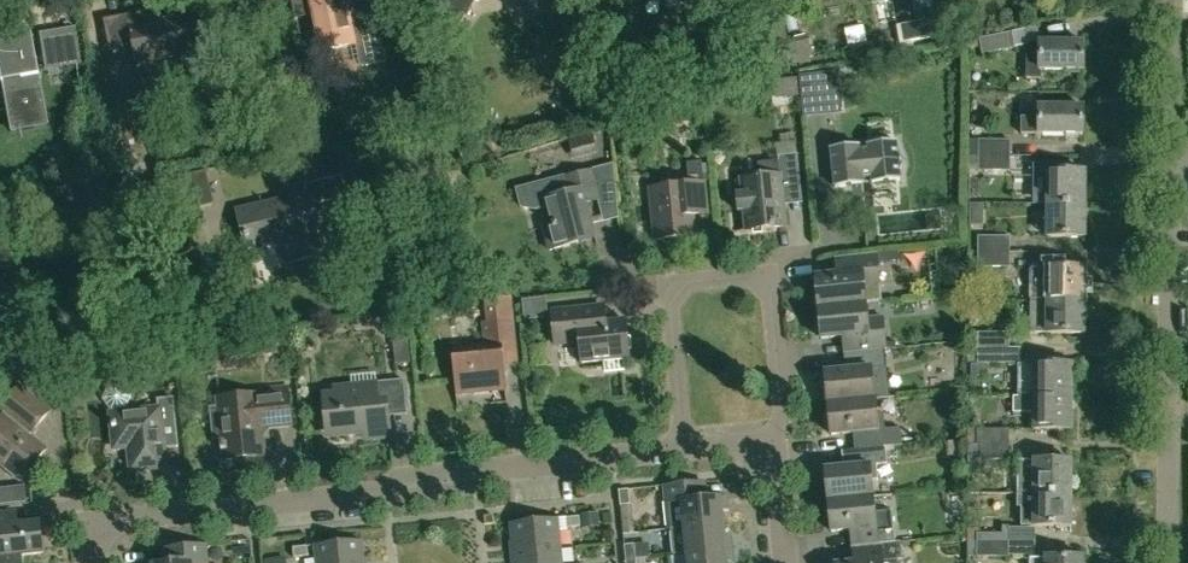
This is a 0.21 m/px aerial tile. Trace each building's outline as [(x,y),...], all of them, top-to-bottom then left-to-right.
[(322,53),(359,45),(364,66),(390,61),(386,42),(364,30),(373,14),(370,2),(358,4),(357,0),(295,0),(299,18),(314,15),(322,53)] [(398,14),(415,9),(412,0),(394,0),(398,14)] [(441,6),(435,16),(457,30),(477,0),(440,0),(441,6)] [(201,12),(161,20),(160,14),(152,16),(151,11),(112,18),(114,28),(108,29),(112,49),(136,45),(140,65),(209,52),(201,12)] [(1014,32),(979,39),(982,54),(1016,47),(1014,32)] [(51,125),(34,33),(0,40),(0,78),(5,82),(14,132),(51,125)] [(771,44),(771,45),(766,46),(770,63),(775,62),(776,67),(799,62),(800,67),(813,63),(811,56),(814,55),(809,35),(771,44)] [(1085,42),(1039,41),(1040,43),(1026,45),(1026,78),(1042,78),(1043,69),(1084,69),(1085,42)] [(804,117),(842,113),(838,72),(801,76),(803,100),(802,100),(804,117)] [(793,101),(802,100),(803,100),(801,76),(799,76),(800,78),(775,80),(777,103),(793,101)] [(1042,106),(1042,117),(1023,117),(1023,133),(1042,134),(1086,134),(1086,106),(1042,106)] [(600,152),(596,135),(571,142),(576,159),(600,152)] [(972,139),(971,155),(1012,155),(1012,140),(981,140),(981,139),(972,139)] [(905,165),(906,161),(904,156),(902,153),(899,151),(898,140),(833,147),(837,187),(902,180),(901,170),(904,167),(905,165)] [(787,227),(783,189),(803,187),(799,153),(780,155),(780,163),(762,165),(763,178),(744,180),(745,195),(739,196),(740,213),(747,212),(749,231),(787,227)] [(1012,171),(1012,155),(971,155),(971,163),(981,163),(981,170),(1012,171)] [(691,178),(706,177),(704,161),(690,162),(691,178)] [(209,169),(177,177),(178,181),(163,184),(170,210),(184,206),(185,211),(217,204),(209,169)] [(537,210),(549,206),(554,224),(545,226),(551,250),(597,238),(588,203),(604,199),(596,170),(519,191),(524,208),(537,210)] [(1050,171),(1050,204),(1087,204),(1087,172),(1050,171)] [(692,215),(689,185),(650,189),(655,240),(694,236),(692,215)] [(316,230),(320,229),(311,193),(242,211),(251,247),(286,238),(292,262),(322,255),(316,230)] [(1050,204),(1050,237),(1087,237),(1087,204),(1050,204)] [(980,236),(980,252),(1011,252),(1011,236),(980,236)] [(1011,268),(1011,252),(980,252),(980,267),(1011,268)] [(816,277),(817,283),(819,308),(821,308),(866,303),(866,302),(882,301),(881,286),(878,262),(877,254),(842,258),(844,274),(835,275),(821,276),(816,277)] [(1087,268),(1049,268),(1030,268),(1030,300),(1048,300),(1086,301),(1087,268)] [(509,388),(502,321),(514,320),(512,297),(485,300),(487,323),(484,323),(487,350),(454,353),(458,394),(509,388)] [(1085,334),(1086,301),(1048,300),(1030,300),(1030,333),(1048,333),(1085,334)] [(856,353),(887,350),(889,350),(886,317),(869,319),(868,303),(866,303),(821,308),(824,339),(852,336),(853,353),(856,353)] [(626,357),(631,357),(625,336),(627,320),(592,323),(591,307),(554,311),(557,343),(582,341),(584,361),(606,359),(608,371),(627,369),(626,357)] [(1011,349),(1011,333),(980,333),(980,348),(1011,349)] [(969,372),(970,372),(977,372),(977,363),(1011,363),(1011,349),(980,348),(980,349),(969,349),(969,372)] [(827,373),(830,404),(876,399),(874,379),(890,377),(887,350),(856,353),(857,370),(827,373)] [(394,354),(395,365),(411,363),(409,352),(394,354)] [(1018,396),(1036,396),(1073,397),(1073,365),(1018,365),(1018,396)] [(391,410),(409,409),(406,380),(335,387),(335,395),(326,396),(329,429),(337,428),(338,438),(393,433),(391,410)] [(160,410),(124,413),(132,396),(123,384),(109,386),(102,399),(113,414),(111,415),(113,440),(128,438),(129,449),(131,471),(165,467),(164,448),(178,446),(173,398),(159,400),(160,410)] [(51,411),(22,387),(1,412),(5,415),(0,422),(0,463),(22,482),(49,450),(34,431),(51,411)] [(265,427),(295,424),(292,387),(273,388),(274,395),(262,396),(262,394),(221,398),(226,460),(268,456),(265,427)] [(1036,396),(1018,396),(1014,396),(1014,413),(1037,413),(1036,430),(1073,430),(1073,397),(1036,396)] [(879,399),(876,399),(830,404),(833,435),(864,431),(866,449),(888,447),(904,445),(903,428),(888,429),(886,413),(880,414),(879,399)] [(979,430),(979,444),(1011,445),(1011,430),(979,430)] [(1011,460),(1011,445),(979,444),(979,460),(1011,460)] [(827,469),(830,501),(876,496),(874,481),(881,480),(879,465),(890,464),(888,447),(866,449),(852,450),(854,466),(827,469)] [(1074,461),(1035,461),(1018,461),(1018,493),(1027,493),(1074,493),(1074,461)] [(731,511),(730,498),(705,500),(704,483),(665,487),(669,530),(685,528),(727,524),(726,511),(731,511)] [(27,502),(25,485),(0,488),(0,506),(27,502)] [(632,504),(631,504),(630,489),(620,490),(620,491),(624,534),(635,533),(632,504)] [(1075,526),(1074,493),(1027,493),(1027,506),(1023,506),(1024,526),(1036,526),(1075,526)] [(877,511),(876,496),(830,501),(833,532),(850,530),(852,548),(903,542),(903,541),(898,542),(895,509),(877,511)] [(46,553),(43,523),(10,526),(9,512),(0,513),(0,558),(46,553)] [(599,527),(598,513),(581,514),(582,517),(582,526),(583,528),(599,527)] [(582,517),(567,518),(567,527),(582,526),(582,517)] [(563,548),(560,519),(513,523),(515,553),(563,548)] [(685,528),(688,554),(735,549),(734,537),(728,537),(727,524),(685,528)] [(1010,526),(1002,526),(1002,534),(981,533),(981,526),(968,526),(968,541),(979,540),(1010,541),(1010,526)] [(1010,556),(1010,541),(979,540),(968,541),(968,556),(1010,556)] [(317,545),(319,562),(367,562),(365,541),(317,545)] [(903,542),(852,548),(853,562),(900,562),(899,559),(905,558),(903,542)] [(638,559),(637,544),(626,545),(627,560),(638,559)] [(207,545),(165,548),(166,562),(208,562),(207,545)] [(308,546),(293,547),(294,557),(309,556),(308,546)] [(516,562),(564,562),(563,548),(515,553),(516,562)] [(735,549),(688,554),(689,562),(730,562),(736,562),(735,549)]
